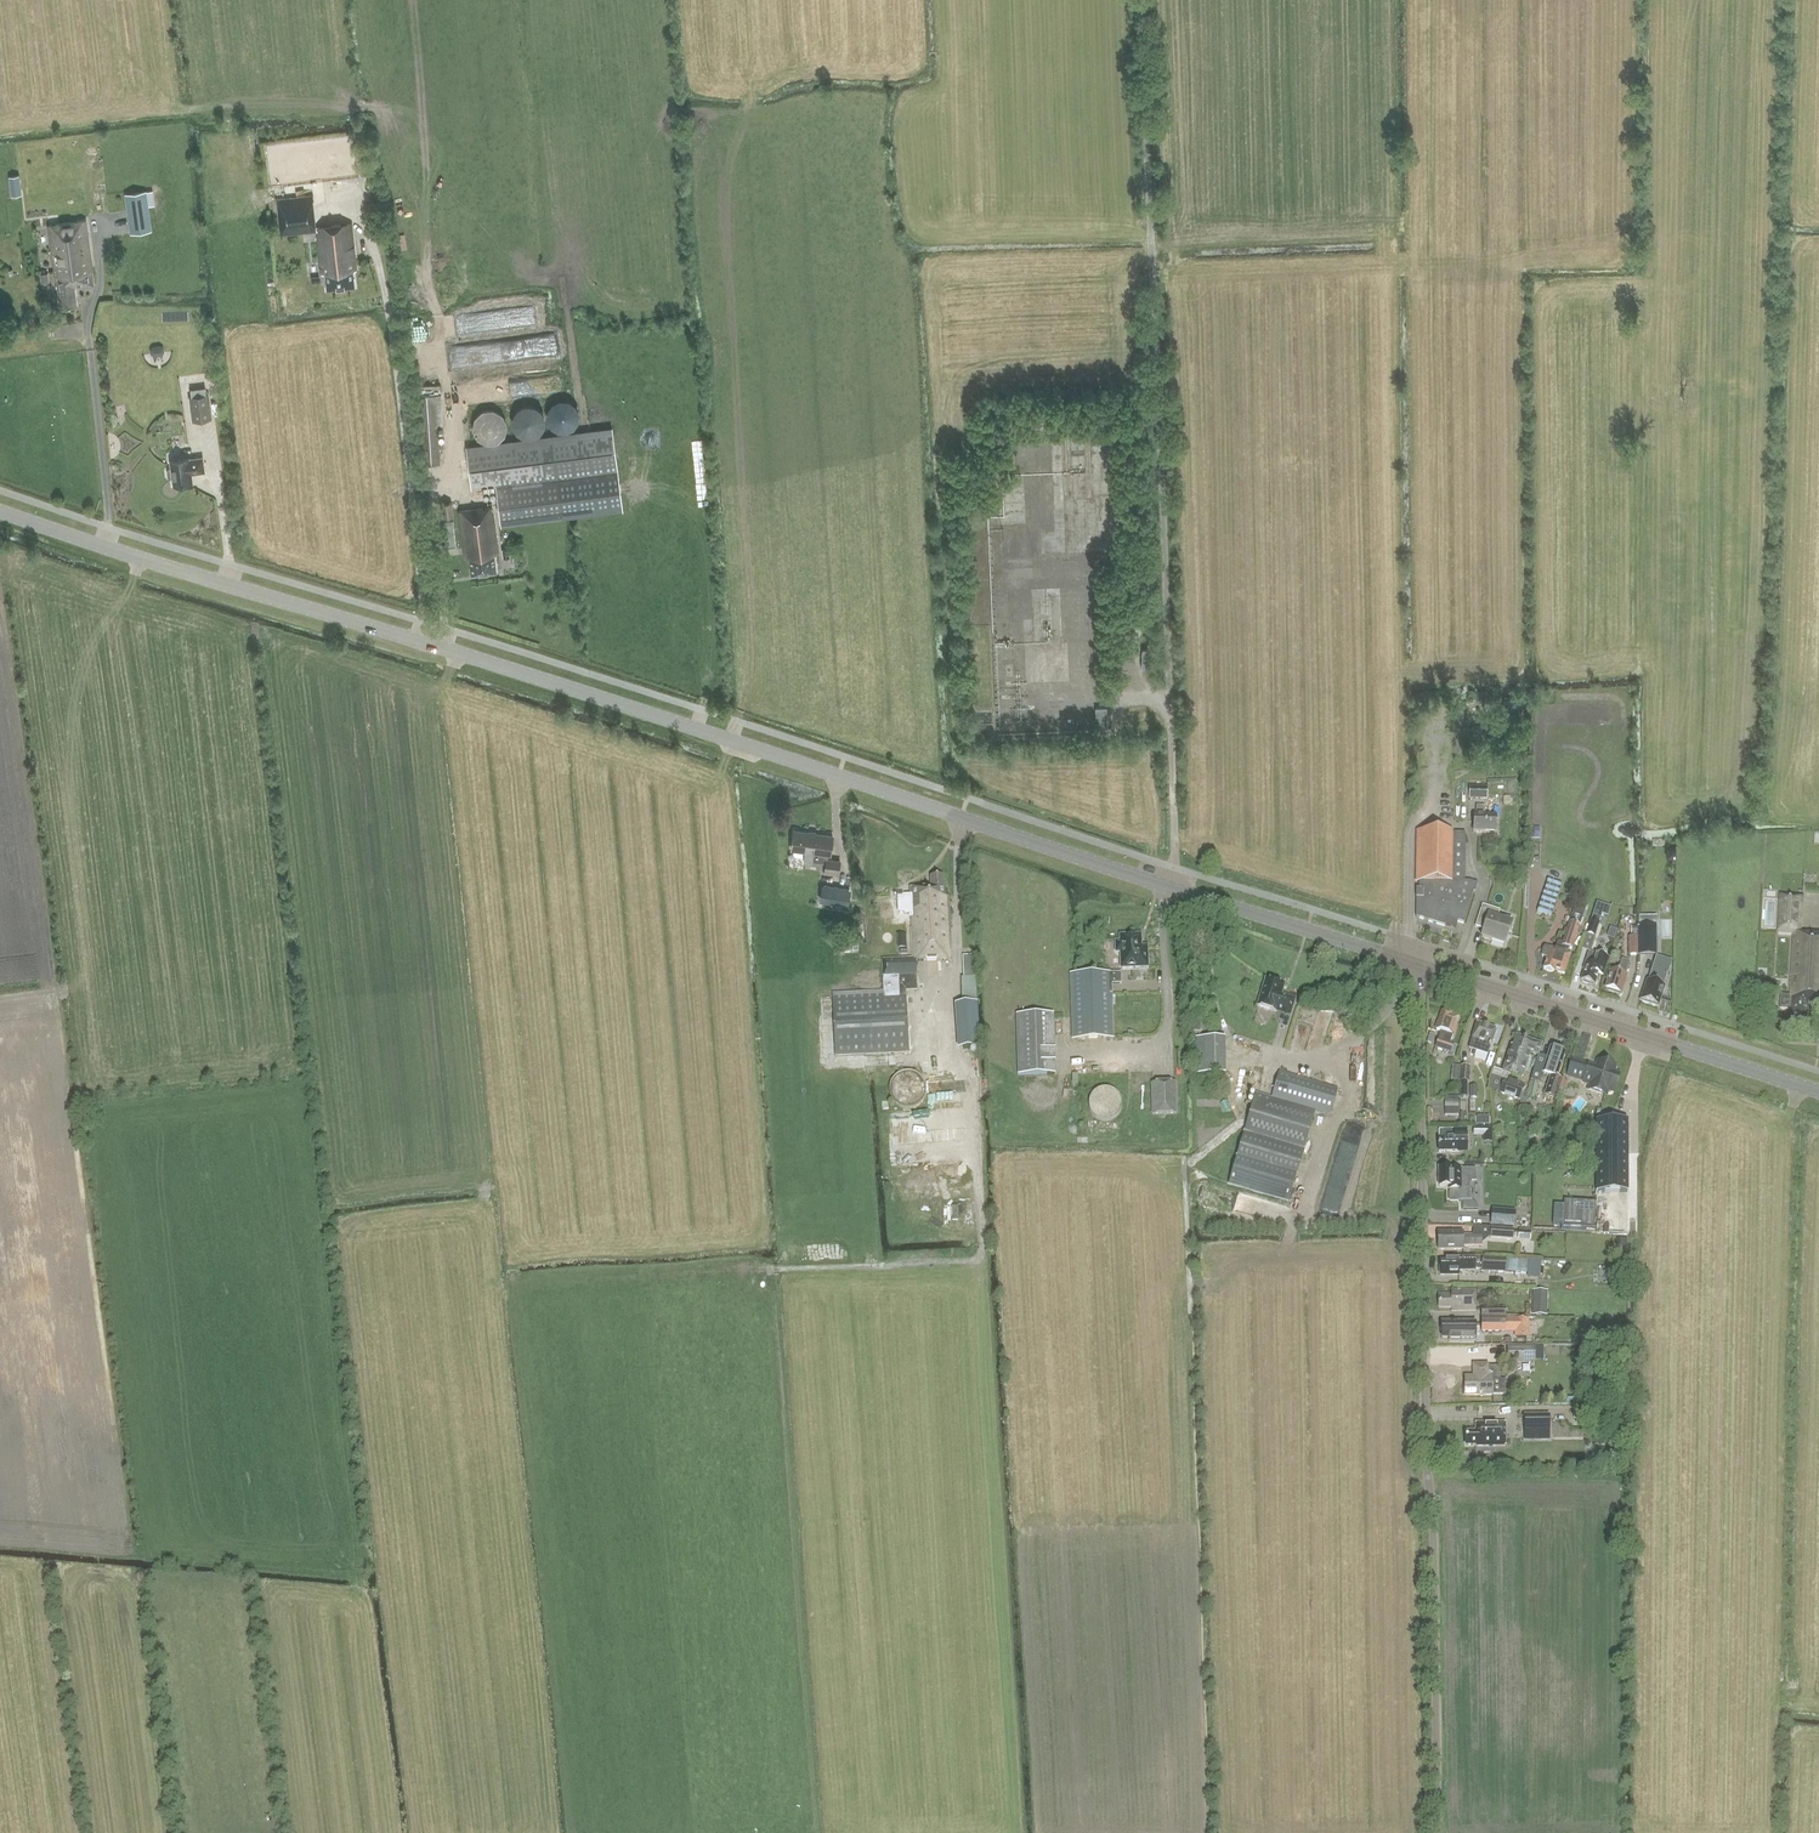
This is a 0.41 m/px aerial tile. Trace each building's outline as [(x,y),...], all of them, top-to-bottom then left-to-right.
[(368,174),(366,160),(359,161),(361,175),(368,174)] [(21,189),(19,175),(10,176),(11,190),(21,189)] [(317,228),(313,196),(312,182),(284,185),(284,193),(277,194),(281,235),(317,231),(322,275),(325,274),(327,290),(355,287),(353,271),(356,271),(351,224),(317,228)] [(148,206),(155,205),(153,191),(127,194),(133,234),(152,231),(148,206)] [(85,221),(48,226),(55,281),(57,281),(60,307),(77,305),(75,288),(93,285),(85,221)] [(161,347),(153,348),(150,351),(151,355),(155,357),(162,356),(166,353),(165,349),(161,347)] [(439,463),(437,425),(435,394),(418,395),(422,464),(439,463)] [(218,414),(216,400),(210,401),(209,395),(190,397),(193,421),(212,419),(212,415),(218,414)] [(551,408),(548,417),(551,426),(557,431),(565,433),(572,430),(577,424),(579,417),(578,411),(573,404),(566,401),(557,403),(551,408)] [(517,410),(513,417),(512,427),(517,434),(524,439),(533,439),(541,435),(546,428),(546,419),(542,411),(535,406),(526,406),(517,410)] [(490,410),(487,410),(485,411),(482,412),(480,413),(478,415),(476,417),(475,420),(474,422),(474,425),(474,428),(474,431),(475,433),(477,436),(479,438),(481,439),(483,441),(486,442),(489,442),(492,442),(494,441),(497,440),(499,439),(501,437),(503,434),(504,432),(505,429),(506,427),(505,424),(505,421),(504,418),(502,416),(500,414),(498,412),(496,411),(493,410),(490,410)] [(477,485),(495,483),(501,527),(561,519),(623,512),(617,468),(612,428),(472,447),(477,485)] [(172,469),(169,469),(168,471),(169,477),(170,479),(173,479),(174,486),(193,484),(192,473),(195,472),(197,473),(205,472),(203,457),(190,459),(190,458),(171,461),(172,469)] [(443,519),(453,518),(451,503),(441,504),(443,519)] [(494,554),(499,553),(492,508),(458,513),(465,558),(469,558),(472,575),(497,571),(494,554)] [(1096,730),(1107,730),(1107,708),(1095,709),(1096,730)] [(1487,800),(1488,787),(1482,786),(1483,779),(1475,779),(1474,786),(1470,786),(1469,799),(1487,800)] [(1495,832),(1496,816),(1484,816),(1485,806),(1476,806),(1476,816),(1474,816),(1474,831),(1495,832)] [(1465,833),(1432,832),(1417,832),(1416,881),(1419,881),(1419,889),(1416,889),(1416,898),(1416,917),(1445,926),(1446,924),(1456,927),(1458,921),(1464,923),(1476,883),(1471,881),(1470,881),(1469,881),(1465,881),(1465,833)] [(837,877),(839,863),(826,861),(826,857),(829,857),(831,838),(793,833),(790,852),(804,854),(803,864),(811,865),(811,864),(825,865),(824,876),(837,877)] [(952,959),(951,932),(948,896),(944,897),(942,876),(929,877),(930,887),(909,888),(910,903),(909,903),(911,932),(913,961),(882,963),(884,991),(833,994),(836,1055),(909,1051),(905,991),(917,990),(916,961),(952,959)] [(821,885),(819,903),(847,907),(850,890),(821,885)] [(1551,917),(1557,900),(1540,895),(1536,905),(1539,906),(1537,912),(1551,917)] [(1583,917),(1589,898),(1578,895),(1572,914),(1583,917)] [(1791,1008),(1790,1022),(1794,1022),(1793,1029),(1807,1029),(1808,1009),(1818,1010),(1818,934),(1801,933),(1803,898),(1781,896),(1779,933),(1794,934),(1791,997),(1780,997),(1779,1007),(1791,1008)] [(1596,902),(1591,920),(1599,922),(1605,904),(1596,902)] [(1505,945),(1512,923),(1497,919),(1499,911),(1483,906),(1476,927),(1484,930),(1482,938),(1505,945)] [(1572,949),(1582,918),(1572,914),(1562,944),(1560,943),(1558,949),(1556,948),(1555,950),(1550,949),(1544,969),(1545,969),(1547,971),(1550,972),(1553,972),(1554,972),(1554,971),(1564,974),(1571,955),(1567,954),(1569,948),(1572,949)] [(1591,920),(1586,934),(1595,937),(1600,923),(1591,920)] [(1607,936),(1610,926),(1600,923),(1597,932),(1607,936)] [(1657,955),(1657,925),(1637,925),(1637,927),(1638,934),(1637,934),(1637,936),(1638,936),(1638,938),(1638,955),(1657,955)] [(962,976),(973,975),(972,948),(971,948),(970,933),(961,934),(962,948),(961,948),(962,976)] [(1147,967),(1146,947),(1140,947),(1140,935),(1120,936),(1121,942),(1118,942),(1116,944),(1116,950),(1118,952),(1121,951),(1121,967),(1147,967)] [(1638,938),(1638,936),(1637,936),(1629,936),(1629,955),(1638,955),(1638,938)] [(1609,958),(1596,954),(1591,952),(1587,963),(1585,963),(1583,969),(1585,970),(1581,980),(1595,985),(1600,967),(1605,969),(1609,958)] [(1626,975),(1628,968),(1630,962),(1623,959),(1618,972),(1611,970),(1607,979),(1609,980),(1606,988),(1608,989),(1609,991),(1614,992),(1615,991),(1621,993),(1627,975),(1626,975)] [(1648,981),(1647,980),(1644,989),(1645,989),(1641,1000),(1643,1001),(1644,1002),(1648,1004),(1649,1003),(1658,1006),(1661,997),(1662,997),(1665,986),(1664,986),(1671,965),(1654,960),(1648,981)] [(1120,972),(1070,974),(1072,1039),(1113,1038),(1112,989),(1111,983),(1121,983),(1120,972)] [(961,1004),(962,1004),(977,1004),(976,978),(961,978),(961,1004)] [(1282,994),(1285,985),(1265,979),(1257,1006),(1276,1012),(1290,1016),(1296,999),(1282,994)] [(1441,1031),(1436,1048),(1451,1053),(1454,1044),(1450,1043),(1459,1017),(1442,1011),(1436,1029),(1441,1031)] [(1056,1074),(1054,1013),(1015,1014),(1017,1075),(1056,1074)] [(1201,1034),(1201,1023),(1193,1023),(1193,1034),(1201,1034)] [(1471,1042),(1469,1049),(1487,1054),(1488,1055),(1489,1052),(1490,1048),(1496,1030),(1477,1023),(1471,1042)] [(1224,1073),(1223,1036),(1193,1037),(1194,1073),(1224,1073)] [(1522,1078),(1531,1053),(1538,1055),(1542,1045),(1534,1042),(1516,1036),(1513,1046),(1511,1045),(1502,1071),(1506,1073),(1522,1078)] [(1557,1078),(1565,1052),(1551,1048),(1543,1073),(1551,1076),(1545,1095),(1555,1098),(1556,1093),(1557,1094),(1557,1091),(1561,1079),(1557,1078)] [(1592,1084),(1597,1068),(1589,1065),(1589,1067),(1573,1062),(1569,1075),(1584,1080),(1584,1082),(1592,1084)] [(1612,1091),(1618,1075),(1613,1073),(1614,1069),(1598,1063),(1597,1068),(1592,1084),(1590,1089),(1606,1094),(1608,1089),(1612,1091)] [(1460,1067),(1459,1082),(1469,1083),(1470,1068),(1460,1067)] [(1288,1200),(1316,1110),(1330,1114),(1338,1089),(1279,1071),(1271,1097),(1256,1092),(1228,1182),(1288,1200)] [(925,1094),(926,1087),(923,1080),(918,1075),(911,1072),(904,1072),(897,1075),(892,1080),(890,1086),(890,1093),(892,1099),(897,1104),(902,1107),(909,1108),(916,1106),(922,1101),(925,1094)] [(1492,1075),(1489,1089),(1500,1093),(1521,1100),(1524,1091),(1525,1086),(1503,1079),(1492,1075)] [(1568,1081),(1561,1079),(1557,1091),(1557,1094),(1563,1096),(1568,1081)] [(1535,1099),(1538,1083),(1530,1081),(1527,1097),(1535,1099)] [(1177,1115),(1177,1082),(1151,1083),(1152,1115),(1177,1115)] [(1445,1115),(1459,1115),(1459,1097),(1445,1096),(1445,1115)] [(1489,1117),(1477,1117),(1477,1125),(1489,1125),(1489,1117)] [(1596,1194),(1629,1194),(1629,1122),(1596,1122),(1596,1194)] [(1492,1127),(1483,1127),(1484,1142),(1492,1142),(1492,1127)] [(1440,1138),(1438,1138),(1439,1152),(1458,1151),(1467,1151),(1467,1146),(1467,1130),(1464,1130),(1454,1130),(1440,1130),(1440,1138)] [(1537,1148),(1529,1148),(1527,1163),(1535,1163),(1537,1148)] [(1452,1168),(1439,1168),(1439,1187),(1450,1186),(1450,1189),(1449,1189),(1450,1189),(1450,1200),(1472,1200),(1471,1169),(1452,1169),(1452,1168)] [(1565,1200),(1564,1224),(1593,1226),(1594,1202),(1565,1200)] [(1597,1233),(1619,1232),(1618,1203),(1597,1203),(1597,1233)] [(1491,1209),(1490,1225),(1513,1226),(1514,1210),(1491,1209)] [(1487,1226),(1487,1217),(1472,1216),(1472,1225),(1487,1226)] [(1514,1229),(1491,1227),(1490,1238),(1513,1240),(1514,1229)] [(1482,1245),(1482,1235),(1463,1235),(1463,1231),(1438,1232),(1438,1250),(1463,1249),(1463,1245),(1482,1245)] [(1519,1240),(1529,1240),(1530,1232),(1519,1231),(1519,1240)] [(1616,1238),(1615,1251),(1625,1251),(1625,1239),(1616,1238)] [(1457,1256),(1458,1260),(1440,1260),(1440,1266),(1439,1266),(1439,1273),(1440,1273),(1440,1275),(1459,1275),(1459,1271),(1475,1271),(1475,1256),(1457,1256)] [(1506,1273),(1507,1258),(1482,1257),(1481,1271),(1506,1273)] [(1507,1258),(1506,1273),(1526,1274),(1527,1259),(1507,1258)] [(1547,1315),(1548,1290),(1534,1289),(1532,1315),(1547,1315)] [(1452,1311),(1476,1311),(1475,1290),(1452,1290),(1452,1293),(1439,1294),(1439,1308),(1452,1308),(1452,1311)] [(1506,1318),(1506,1307),(1481,1308),(1481,1318),(1515,1318),(1515,1317),(1506,1318)] [(1515,1318),(1481,1318),(1482,1333),(1514,1332),(1514,1338),(1529,1338),(1529,1318),(1515,1318)] [(1440,1323),(1440,1340),(1447,1340),(1447,1344),(1460,1344),(1460,1342),(1475,1342),(1475,1324),(1461,1324),(1461,1323),(1440,1323)] [(1593,1335),(1580,1335),(1580,1344),(1593,1343),(1593,1335)] [(1534,1363),(1533,1345),(1507,1346),(1508,1363),(1534,1363)] [(1473,1376),(1465,1377),(1465,1395),(1506,1395),(1506,1380),(1500,1380),(1500,1366),(1488,1367),(1488,1364),(1473,1364),(1473,1376)] [(1599,1407),(1574,1407),(1575,1420),(1599,1419),(1599,1407)] [(1549,1414),(1525,1414),(1525,1431),(1549,1431),(1549,1414)] [(1476,1423),(1476,1431),(1468,1431),(1468,1445),(1478,1445),(1478,1446),(1505,1446),(1505,1423),(1476,1423)] [(1596,1464),(1605,1465),(1606,1449),(1596,1449),(1596,1464)]
